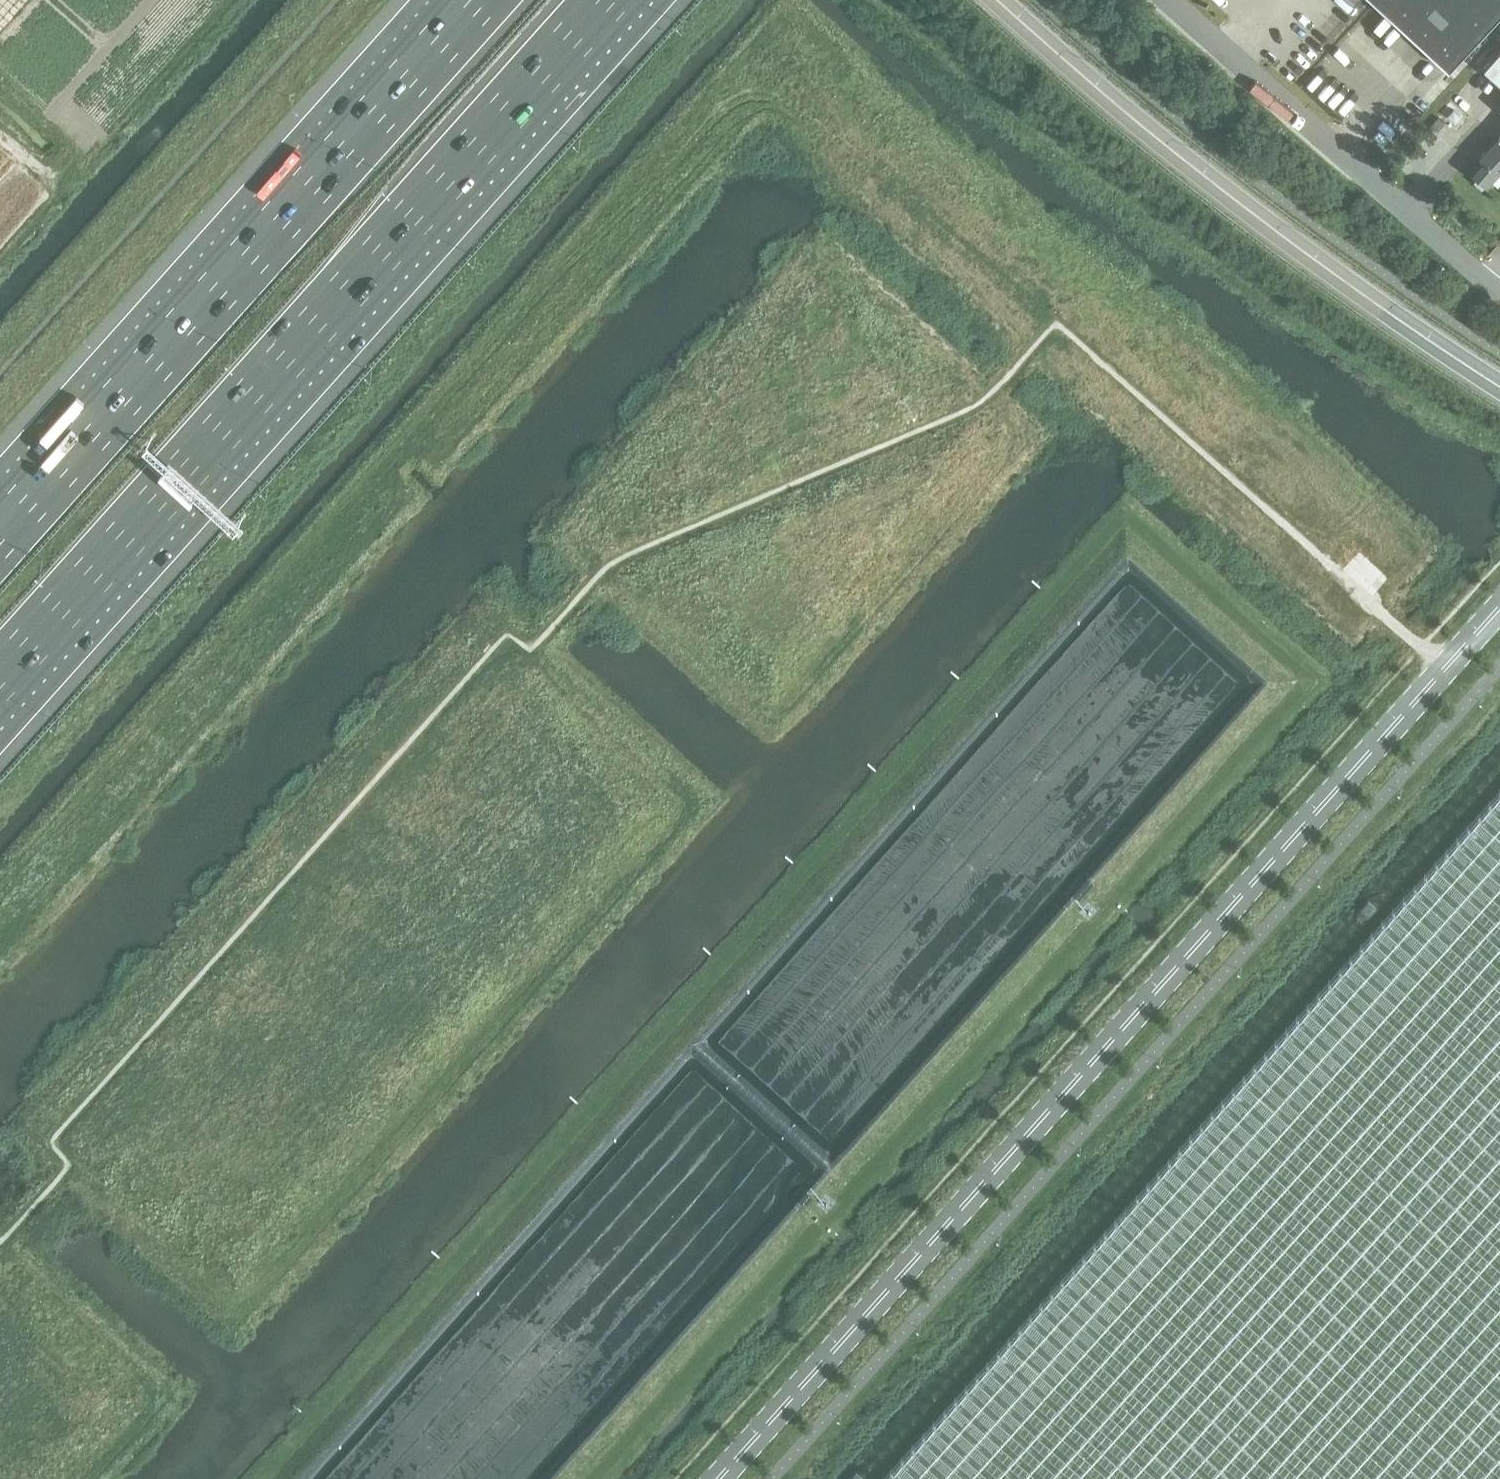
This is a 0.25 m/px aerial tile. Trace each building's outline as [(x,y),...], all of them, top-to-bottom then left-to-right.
[(1449,69),(1499,14),(1499,0),(1375,0),(1449,69)] [(1484,66),(1499,80),(1499,48),(1484,66)] [(1454,108),(1448,115),(1455,122),(1462,115),(1454,108)] [(1499,137),(1497,135),(1479,156),(1483,159),(1472,171),(1487,185),(1499,171),(1499,135),(1499,137)] [(1065,702),(1004,757),(1007,767),(1021,772),(1010,782),(1016,789),(1019,802),(1036,799),(1041,800),(1043,809),(1053,807),(1069,813),(1083,801),(1107,809),(1115,789),(1120,795),(1128,788),(1142,748),(1135,740),(1132,727),(1146,723),(1128,717),(1125,703),(1120,701),(1116,684),(1107,686),(1102,666),(1091,662),(1083,682),(1085,692),(1073,694),(1071,701),(1065,702)] [(883,1478),(1499,1478),(1499,790),(883,1478)] [(812,937),(721,1039),(809,1117),(810,1105),(803,1105),(809,1097),(826,1098),(818,1091),(818,1084),(832,1095),(833,1078),(838,1079),(839,1067),(842,1067),(843,1060),(851,1051),(868,1052),(870,1025),(881,1026),(883,1009),(892,998),(880,987),(881,970),(884,970),(886,925),(873,913),(859,912),(833,942),(833,938),(812,937)] [(379,1397),(323,1478),(488,1478),(487,1478),(517,1468),(509,1463),(545,1410),(539,1403),(544,1399),(532,1392),(534,1372),(523,1365),(544,1358),(493,1353),(482,1370),(449,1367),(434,1381),(426,1372),(418,1384),(379,1397)]
